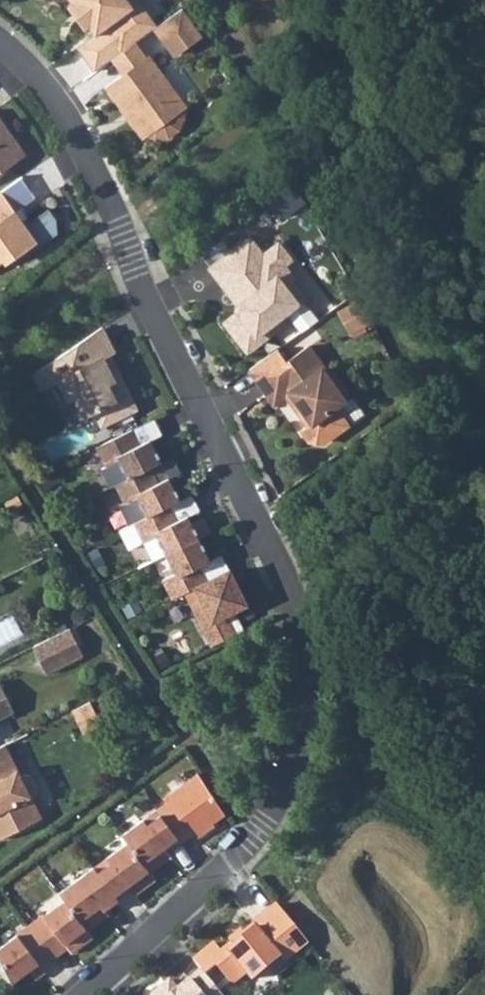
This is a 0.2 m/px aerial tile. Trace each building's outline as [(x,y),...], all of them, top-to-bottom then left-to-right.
[(156,25),(139,1),(132,5),(128,0),(70,0),(71,1),(72,2),(82,3),(90,14),(88,25),(95,34),(79,49),(94,70),(110,58),(119,51),(134,41),(151,29),(156,25)] [(67,4),(84,28),(88,25),(90,14),(82,3),(72,2),(71,1),(67,4)] [(156,25),(151,29),(163,44),(167,42),(176,54),(200,36),(180,8),(156,25)] [(134,41),(119,51),(110,58),(120,74),(102,86),(114,102),(120,98),(126,102),(130,106),(132,111),(134,118),(128,122),(140,139),(144,136),(152,138),(166,138),(177,130),(182,118),(182,109),(134,41)] [(27,151),(0,113),(0,170),(27,151)] [(22,173),(0,189),(0,190),(14,211),(30,200),(22,173)] [(291,186),(272,201),(281,218),(300,204),(291,186)] [(0,190),(0,258),(3,256),(5,260),(18,250),(22,256),(55,231),(55,217),(48,207),(27,221),(24,217),(18,216),(14,211),(0,190)] [(244,240),(205,270),(223,294),(227,291),(237,304),(235,319),(222,329),(242,354),(279,326),(280,315),(298,302),(284,283),(288,281),(278,267),(285,262),(273,246),(258,258),(244,240)] [(219,324),(222,329),(235,319),(237,304),(227,291),(223,294),(232,306),(231,316),(219,324)] [(113,351),(101,325),(49,361),(57,378),(67,398),(74,395),(83,414),(93,409),(100,425),(135,407),(119,375),(112,378),(102,357),(113,351)] [(276,349),(247,369),(271,404),(288,392),(298,406),(294,409),(306,426),(299,430),(307,441),(320,443),(345,426),(333,408),(343,401),(321,370),(323,369),(307,346),(285,361),(276,349)] [(49,361),(32,372),(39,387),(57,378),(49,361)] [(130,428),(95,445),(104,465),(117,458),(127,477),(149,466),(159,461),(148,438),(138,443),(130,428)] [(127,477),(114,484),(123,503),(136,496),(145,515),(168,505),(178,499),(167,476),(157,482),(149,466),(127,477)] [(145,515),(132,522),(141,541),(155,535),(164,554),(197,538),(185,515),(175,520),(168,505),(145,515)] [(160,579),(170,598),(194,587),(205,581),(197,566),(208,561),(197,538),(164,554),(174,573),(160,579)] [(191,611),(209,646),(234,634),(224,614),(244,604),(227,570),(205,581),(194,587),(203,605),(191,611)] [(71,626),(33,644),(46,671),(84,653),(71,626)] [(15,708),(0,677),(0,678),(0,715),(15,708)] [(91,699),(72,709),(83,731),(102,722),(91,699)] [(6,740),(0,744),(0,835),(42,815),(32,793),(37,790),(38,786),(32,772),(27,770),(22,773),(6,740)] [(223,813),(197,772),(167,794),(170,797),(156,808),(176,836),(191,825),(198,835),(214,823),(213,821),(223,813)] [(176,836),(156,808),(122,832),(128,840),(149,870),(171,854),(164,845),(176,836)] [(149,870),(128,840),(94,865),(114,893),(128,883),(135,892),(155,878),(149,870)] [(114,893),(94,865),(60,889),(65,896),(65,897),(88,927),(109,911),(102,901),(114,893)] [(65,897),(65,896),(45,911),(44,910),(30,919),(52,949),(65,939),(72,949),(93,934),(88,927),(65,897)] [(200,969),(204,973),(216,964),(231,982),(244,971),(249,978),(264,965),(269,972),(296,950),(291,944),(302,935),(276,903),(252,923),(253,924),(243,932),(245,935),(233,945),(230,942),(220,950),(213,942),(192,959),(200,969)] [(13,977),(30,965),(37,975),(47,968),(40,958),(52,949),(30,919),(17,929),(18,930),(0,943),(0,951),(13,977)] [(296,950),(307,941),(302,935),(291,944),(296,950)] [(200,969),(176,988),(168,979),(151,993),(152,994),(222,994),(204,973),(200,969)]
